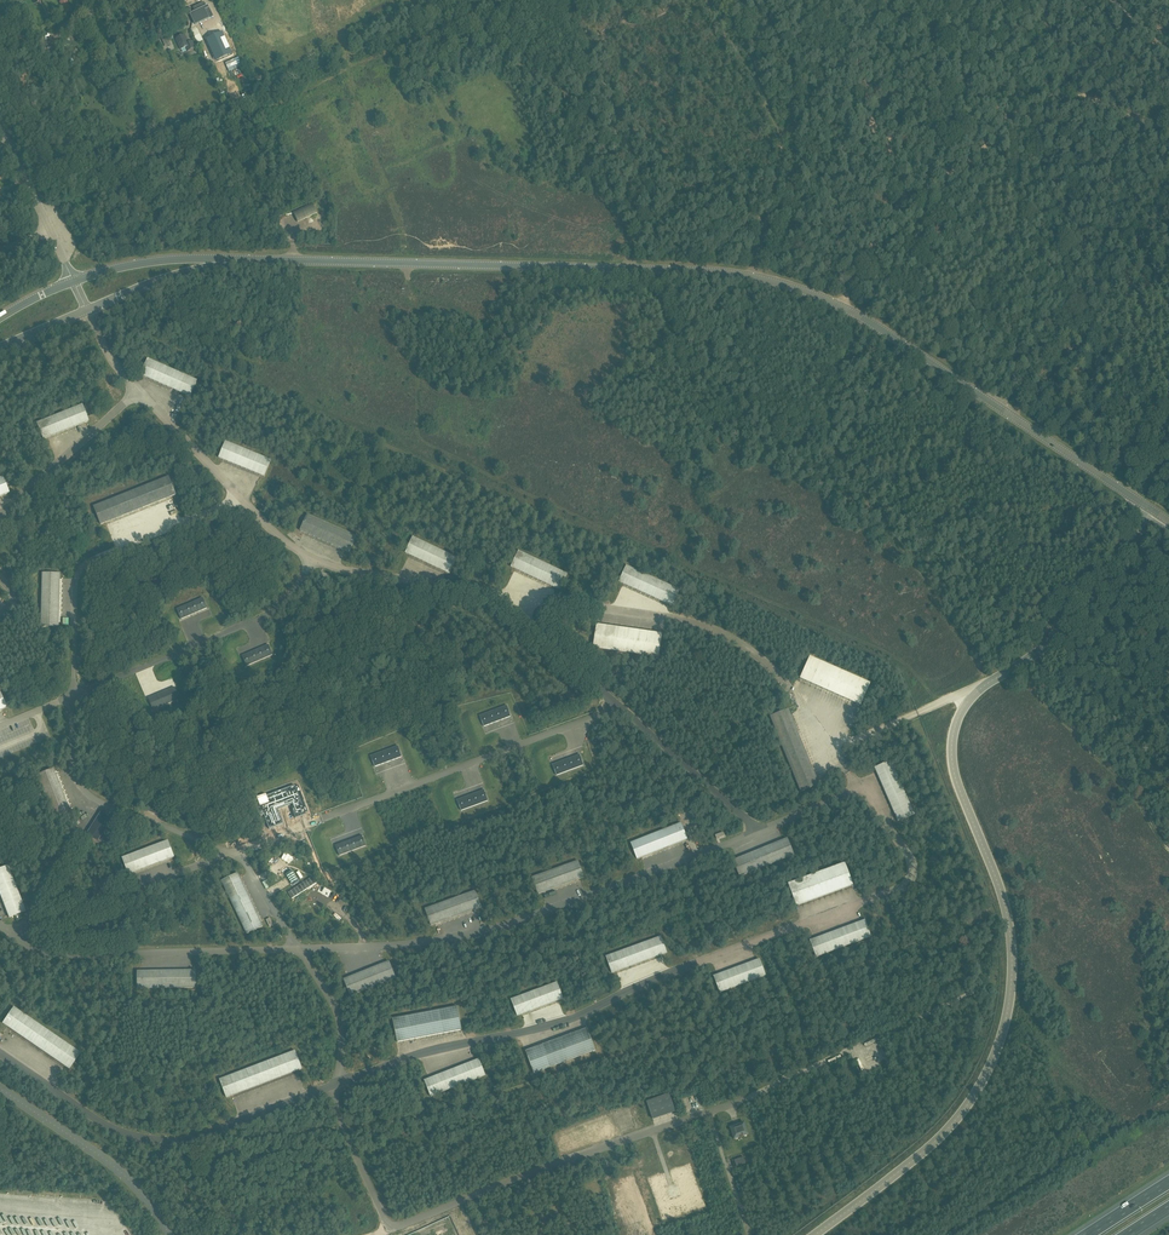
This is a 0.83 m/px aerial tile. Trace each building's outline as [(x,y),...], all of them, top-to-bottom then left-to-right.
[(59,2),(65,14),(71,11),(66,0),(64,0),(59,2)] [(208,6),(190,14),(193,21),(195,26),(195,25),(213,17),(209,9),(208,6)] [(207,40),(217,62),(233,55),(231,49),(232,49),(226,37),(226,38),(223,32),(207,40)] [(166,35),(162,37),(167,47),(171,46),(166,35)] [(189,51),(196,48),(193,41),(189,43),(186,35),(177,38),(182,49),(187,47),(189,51)] [(141,376),(190,398),(198,381),(148,359),(141,376)] [(43,440),(88,422),(81,405),(36,423),(43,440)] [(218,459),(264,478),(271,460),(225,442),(218,459)] [(9,494),(2,477),(0,478),(0,497),(9,494)] [(100,526),(176,496),(169,477),(93,507),(100,526)] [(300,531),(349,553),(357,537),(307,514),(300,531)] [(406,554),(449,575),(457,558),(413,538),(406,554)] [(511,567),(559,591),(567,574),(518,551),(511,567)] [(680,590),(660,581),(626,566),(618,582),(619,582),(647,596),(672,607),(680,590)] [(58,628),(60,574),(42,573),(40,628),(58,628)] [(207,609),(203,598),(177,609),(181,620),(207,609)] [(662,634),(661,634),(597,625),(596,625),(593,649),(659,658),(662,634)] [(242,656),(247,667),(273,655),(269,645),(242,656)] [(800,679),(860,706),(861,706),(871,684),(809,657),(800,679)] [(175,687),(148,698),(153,710),(180,699),(175,687)] [(480,716),(484,727),(511,717),(507,706),(480,716)] [(819,784),(816,779),(788,710),(770,717),(801,792),(819,784)] [(398,747),(371,757),(375,767),(402,757),(398,747)] [(580,755),(571,759),(553,765),(556,775),(583,765),(580,755)] [(875,768),(896,817),(898,822),(914,815),(891,761),(876,768),(876,767),(876,768),(875,768)] [(71,815),(53,769),(36,775),(54,821),(71,815)] [(296,787),(295,786),(267,796),(266,795),(258,798),(257,796),(252,798),(253,802),(254,802),(260,817),(264,816),(269,830),(283,824),(279,812),(278,812),(277,810),(293,804),(295,809),(292,810),(295,819),(306,815),(305,814),(308,813),(299,786),(296,787)] [(484,790),(466,797),(457,800),(461,811),(488,801),(484,790)] [(158,815),(160,811),(148,806),(146,810),(158,815)] [(87,834),(98,841),(112,819),(101,812),(87,834)] [(631,846),(632,846),(637,858),(636,858),(636,859),(637,858),(637,859),(687,840),(681,823),(631,843),(631,845),(631,846)] [(335,846),(340,857),(366,847),(362,836),(335,846)] [(787,839),(737,859),(733,861),(740,877),(794,855),(787,839)] [(128,875),(175,857),(168,840),(122,858),(128,875)] [(584,878),(583,877),(584,876),(583,876),(578,861),(532,878),(538,894),(542,893),(584,878)] [(796,906),(797,906),(853,886),(845,863),(788,884),(796,906)] [(0,869),(0,895),(9,918),(19,914),(26,912),(7,866),(0,869)] [(222,881),(237,914),(247,934),(263,927),(238,874),(222,881)] [(431,926),(477,909),(481,907),(475,891),(425,909),(430,924),(430,925),(431,925),(431,926)] [(544,920),(546,926),(556,922),(554,916),(544,920)] [(865,920),(860,922),(810,941),(816,957),(871,937),(865,920)] [(612,973),(616,972),(667,953),(661,937),(606,957),(612,973)] [(759,959),(755,961),(714,976),(720,993),(765,976),(760,961),(760,960),(759,959)] [(389,962),(348,978),(344,980),(344,981),(344,982),(345,982),(350,996),(395,978),(389,962)] [(196,988),(196,970),(137,971),(137,989),(196,988)] [(517,1016),(558,1001),(563,999),(557,983),(511,1000),(517,1015),(516,1015),(517,1015),(517,1016)] [(14,1007),(2,1023),(69,1070),(81,1053),(14,1007)] [(393,1019),(397,1042),(462,1030),(457,1007),(393,1019)] [(596,1051),(587,1029),(526,1052),(534,1074),(596,1051)] [(296,1053),(220,1081),(226,1096),(225,1096),(226,1097),(226,1098),(302,1069),(296,1053)] [(424,1080),(429,1092),(430,1095),(430,1096),(431,1097),(485,1076),(479,1059),(429,1079),(424,1080)] [(744,1123),(740,1124),(739,1125),(740,1127),(736,1128),(735,1126),(734,1126),(730,1128),(734,1139),(739,1138),(738,1136),(742,1134),(743,1136),(748,1135),(744,1123)] [(736,1167),(745,1164),(743,1157),(734,1160),(736,1167)]
